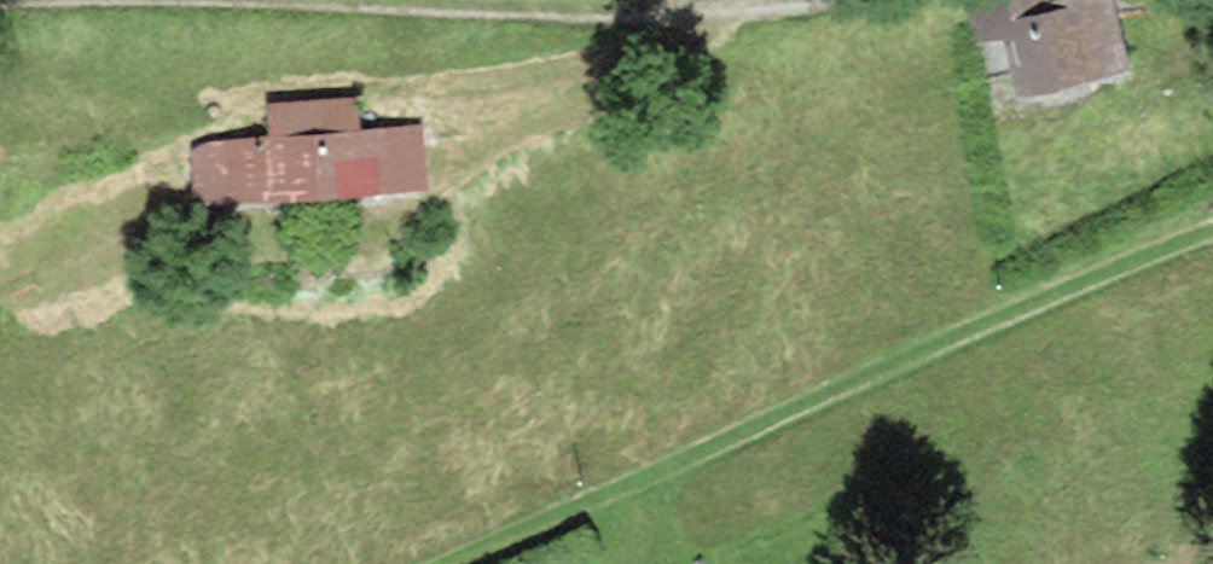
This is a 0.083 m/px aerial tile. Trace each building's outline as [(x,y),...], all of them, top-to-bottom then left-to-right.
[(975,7),(983,36),(1013,28),(1028,90),(1125,66),(1109,0),(1077,0),(1051,6),(1049,0),(1004,0),(975,7)] [(416,183),(412,134),(353,138),(350,104),(313,107),(275,110),(277,144),(202,149),(205,198),(416,183)]
